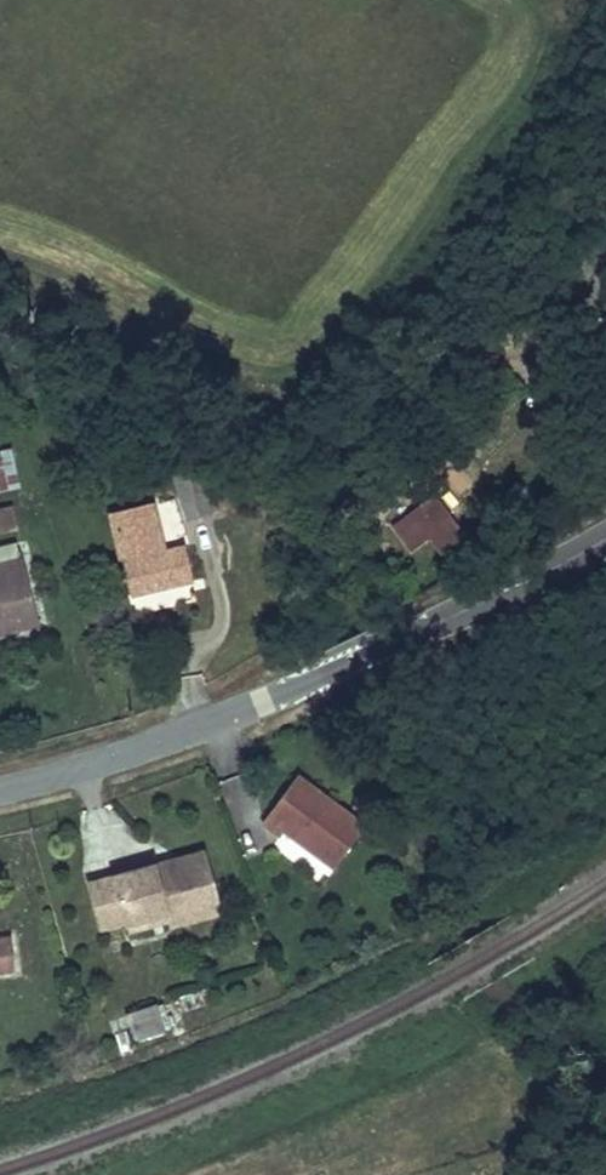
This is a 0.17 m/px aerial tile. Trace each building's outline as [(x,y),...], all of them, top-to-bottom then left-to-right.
[(12,448),(0,450),(0,492),(21,487),(12,448)] [(466,551),(430,501),(394,527),(412,551),(430,537),(449,563),(466,551)] [(193,580),(187,552),(186,548),(164,553),(152,503),(111,513),(131,595),(143,592),(193,580)] [(11,509),(0,511),(0,523),(14,520),(11,509)] [(14,520),(0,523),(0,531),(15,528),(14,520)] [(17,541),(0,545),(0,567),(23,561),(17,541)] [(23,561),(0,567),(0,628),(38,618),(23,561)] [(40,624),(38,618),(0,628),(0,635),(40,624)] [(363,825),(298,777),(279,802),(263,824),(280,836),(283,831),(332,867),(363,825)] [(147,867),(113,877),(126,922),(126,925),(166,914),(169,923),(170,926),(220,913),(204,852),(147,867)] [(102,929),(126,922),(113,877),(90,883),(102,929)] [(129,934),(169,923),(166,914),(126,925),(129,934)] [(10,939),(0,940),(0,971),(14,970),(10,939)] [(164,1030),(156,1007),(128,1016),(136,1039),(164,1030)]
